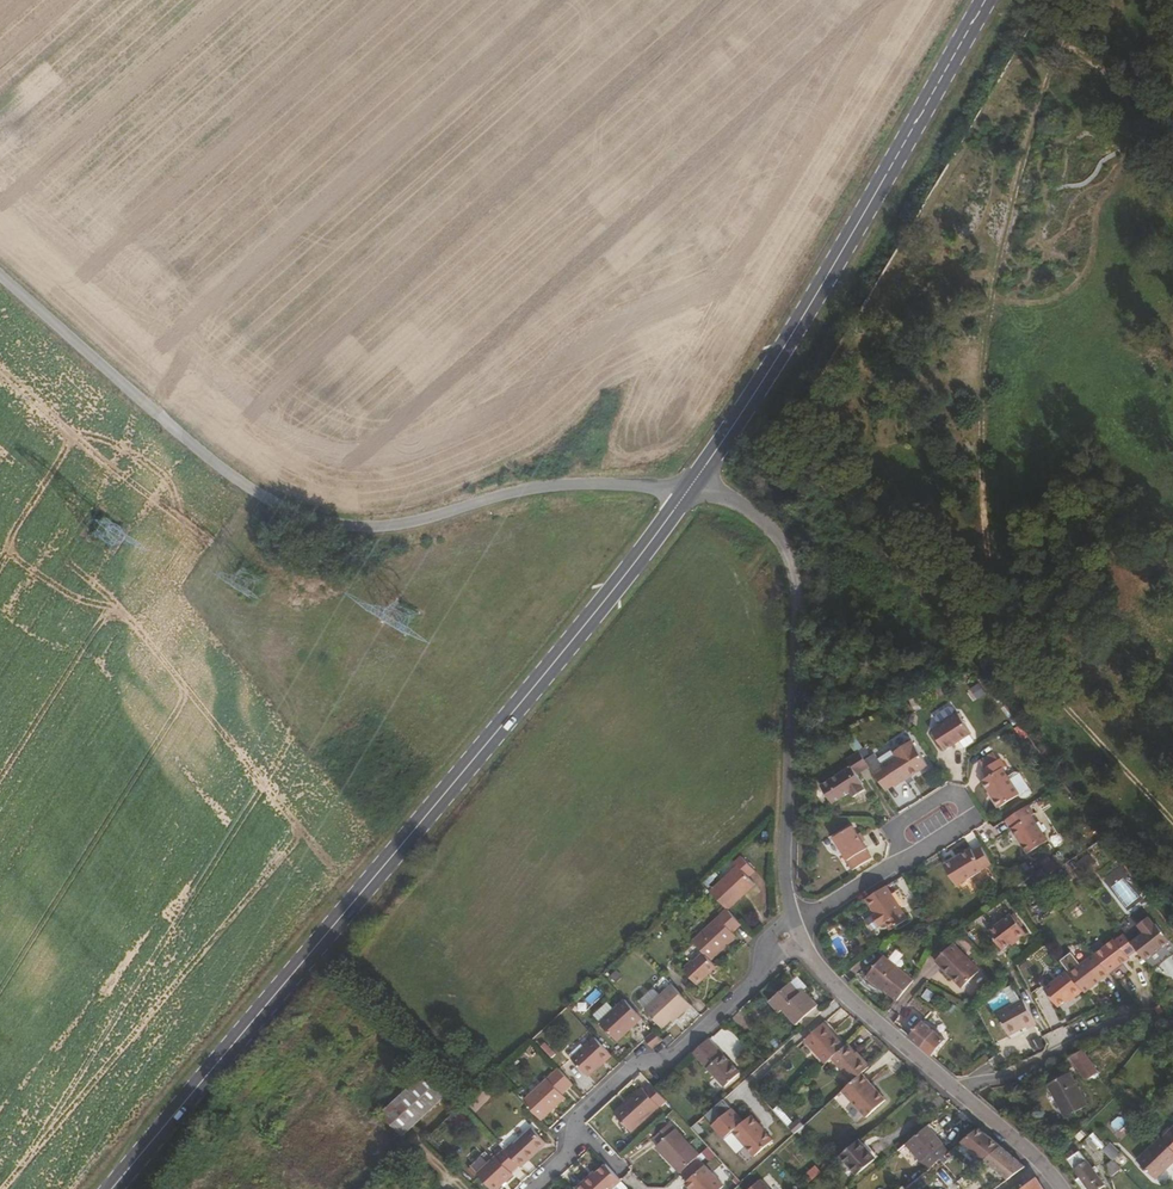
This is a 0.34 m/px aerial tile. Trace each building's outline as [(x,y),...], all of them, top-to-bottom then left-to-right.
[(967,733),(955,712),(928,728),(940,750),(967,733)] [(889,787),(922,766),(907,740),(888,751),(890,755),(876,763),(877,766),(868,771),(880,790),(888,784),(889,787)] [(876,763),(890,755),(888,751),(887,749),(872,757),(876,763)] [(982,767),(995,758),(991,751),(977,759),(982,767)] [(858,783),(853,774),(865,766),(856,752),(843,760),(847,766),(816,784),(827,802),(844,792),(848,797),(860,790),(857,785),(858,783)] [(1006,776),(1001,767),(1004,765),(998,756),(995,758),(982,767),(980,768),(984,777),(980,780),(997,806),(1017,794),(1006,776)] [(1029,791),(1017,772),(1013,772),(1006,776),(1017,794),(1018,797),(1023,798),(1027,795),(1029,791)] [(1047,838),(1026,804),(1003,819),(1024,853),(1047,838)] [(863,858),(858,849),(859,847),(845,824),(824,837),(839,859),(837,861),(843,870),(863,858)] [(956,885),(991,862),(979,844),(971,849),(970,847),(943,865),(956,885)] [(736,906),(763,881),(757,874),(764,868),(751,852),(743,859),(746,863),(720,887),(736,906)] [(1057,876),(1063,884),(1072,878),(1066,870),(1057,876)] [(906,916),(884,883),(863,896),(872,911),(870,912),(876,923),(882,919),(889,914),(895,922),(906,916)] [(717,954),(744,930),(741,926),(748,919),(736,906),(701,936),(712,948),(717,954)] [(895,922),(889,914),(882,919),(887,928),(895,922)] [(1026,934),(1009,914),(987,931),(1001,949),(1015,938),(1018,941),(1026,934)] [(1143,932),(1130,942),(1136,948),(1145,959),(1169,939),(1155,922),(1154,923),(1148,915),(1137,924),(1143,932)] [(1130,942),(1123,933),(1115,939),(1113,938),(1107,943),(1122,963),(1129,958),(1128,956),(1136,948),(1130,942)] [(978,972),(952,943),(935,960),(961,988),(978,972)] [(1122,963),(1107,943),(1095,953),(1110,972),(1122,963)] [(704,981),(724,961),(717,954),(712,948),(705,956),(702,955),(694,960),(694,964),(692,966),(704,981)] [(913,978),(884,952),(868,970),(886,987),(884,988),(895,999),(913,978)] [(1110,972),(1095,953),(1082,964),(1097,983),(1110,972)] [(1097,983),(1082,964),(1070,973),(1085,992),(1097,983)] [(886,987),(868,970),(865,974),(882,990),(884,988),(886,987)] [(1082,992),(1066,971),(1043,989),(1056,1007),(1071,996),(1073,999),(1082,992)] [(809,985),(798,974),(791,981),(801,992),(806,988),(809,985)] [(687,1006),(695,999),(677,980),(665,991),(649,1004),(648,1005),(665,1023),(683,1007),(687,1006)] [(822,1005),(806,988),(801,992),(791,981),(769,1001),(782,1015),(786,1011),(799,1025),(822,1005)] [(649,1004),(665,991),(659,985),(654,985),(645,993),(644,999),(649,1004)] [(622,1037),(647,1015),(629,996),(605,1018),(622,1037)] [(1034,1022),(1020,997),(994,1012),(1006,1034),(1023,1025),(1024,1028),(1034,1022)] [(926,1017),(932,1007),(917,998),(911,1007),(926,1017)] [(943,1038),(920,1019),(907,1035),(931,1055),(943,1038)] [(835,1057),(849,1045),(829,1023),(809,1040),(829,1063),(835,1057)] [(657,1045),(666,1036),(659,1027),(649,1037),(657,1045)] [(588,1073),(611,1051),(594,1032),(571,1053),(588,1073)] [(1123,1047),(1119,1035),(1106,1038),(1109,1051),(1123,1047)] [(742,1069),(711,1037),(696,1051),(724,1085),(742,1069)] [(870,1062),(852,1042),(849,1045),(835,1057),(853,1078),(864,1068),(870,1062)] [(1097,1073),(1081,1048),(1068,1055),(1083,1080),(1097,1073)] [(565,1088),(573,1080),(559,1064),(525,1094),(543,1116),(569,1093),(565,1088)] [(404,1129),(447,1088),(426,1065),(383,1108),(404,1129)] [(888,1096),(864,1068),(853,1078),(843,1088),(867,1115),(888,1096)] [(1073,1082),(1068,1072),(1061,1076),(1065,1083),(1073,1082)] [(1086,1107),(1073,1082),(1065,1083),(1061,1076),(1046,1085),(1064,1119),(1086,1107)] [(634,1128),(668,1097),(653,1081),(646,1088),(642,1083),(616,1107),(634,1128)] [(775,1138),(752,1113),(734,1130),(757,1156),(775,1138)] [(550,1136),(535,1119),(517,1136),(515,1133),(505,1142),(523,1161),(550,1136)] [(684,1172),(703,1154),(676,1123),(662,1136),(668,1142),(662,1148),(684,1172)] [(949,1151),(926,1125),(908,1141),(931,1166),(949,1151)] [(999,1145),(978,1128),(963,1139),(985,1157),(986,1157),(999,1145)] [(1170,1128),(1159,1139),(1159,1138),(1136,1160),(1154,1179),(1172,1160),(1172,1131),(1170,1128)] [(878,1155),(860,1135),(841,1152),(858,1172),(878,1155)] [(1126,1161),(1108,1142),(1101,1149),(1110,1159),(1119,1168),(1126,1161)] [(1023,1164),(999,1145),(986,1157),(1009,1176),(1023,1164)] [(496,1186),(516,1168),(499,1149),(479,1167),(496,1186)] [(1077,1150),(1066,1160),(1088,1188),(1097,1188),(1104,1183),(1077,1150)] [(1119,1168),(1110,1159),(1106,1164),(1110,1178),(1119,1168)] [(609,1162),(604,1167),(583,1187),(585,1188),(612,1188),(624,1178),(609,1162)] [(583,1187),(604,1167),(600,1163),(579,1182),(583,1187)] [(709,1163),(690,1180),(697,1188),(723,1188),(728,1184),(709,1163)] [(820,1171),(813,1163),(807,1169),(814,1176),(820,1171)] [(631,1186),(624,1178),(612,1188),(628,1188),(631,1186)] [(1035,1178),(1020,1188),(1042,1188),(1035,1178)] [(762,1179),(752,1188),(771,1188),(762,1179)]
